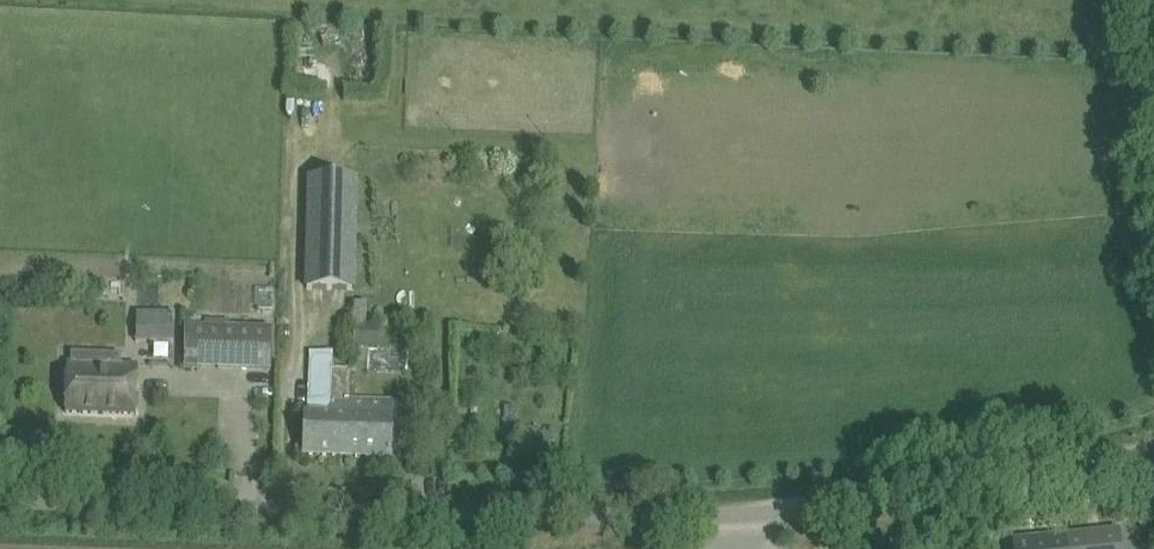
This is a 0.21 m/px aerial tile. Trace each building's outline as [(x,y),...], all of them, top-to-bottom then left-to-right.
[(355,291),(358,179),(308,178),(304,289),(355,291)] [(174,343),(174,317),(174,313),(137,313),(137,343),(174,343)] [(361,348),(362,331),(362,324),(355,324),(354,348),(361,348)] [(184,327),(183,368),(271,370),(272,329),(184,327)] [(67,364),(65,413),(135,416),(137,366),(120,366),(120,356),(72,354),(71,364),(67,364)] [(392,459),(393,416),(350,414),(352,370),(332,370),(331,414),(304,413),(302,456),(348,457),(392,459)] [(1121,535),(1069,541),(1070,548),(1123,548),(1121,535)]
